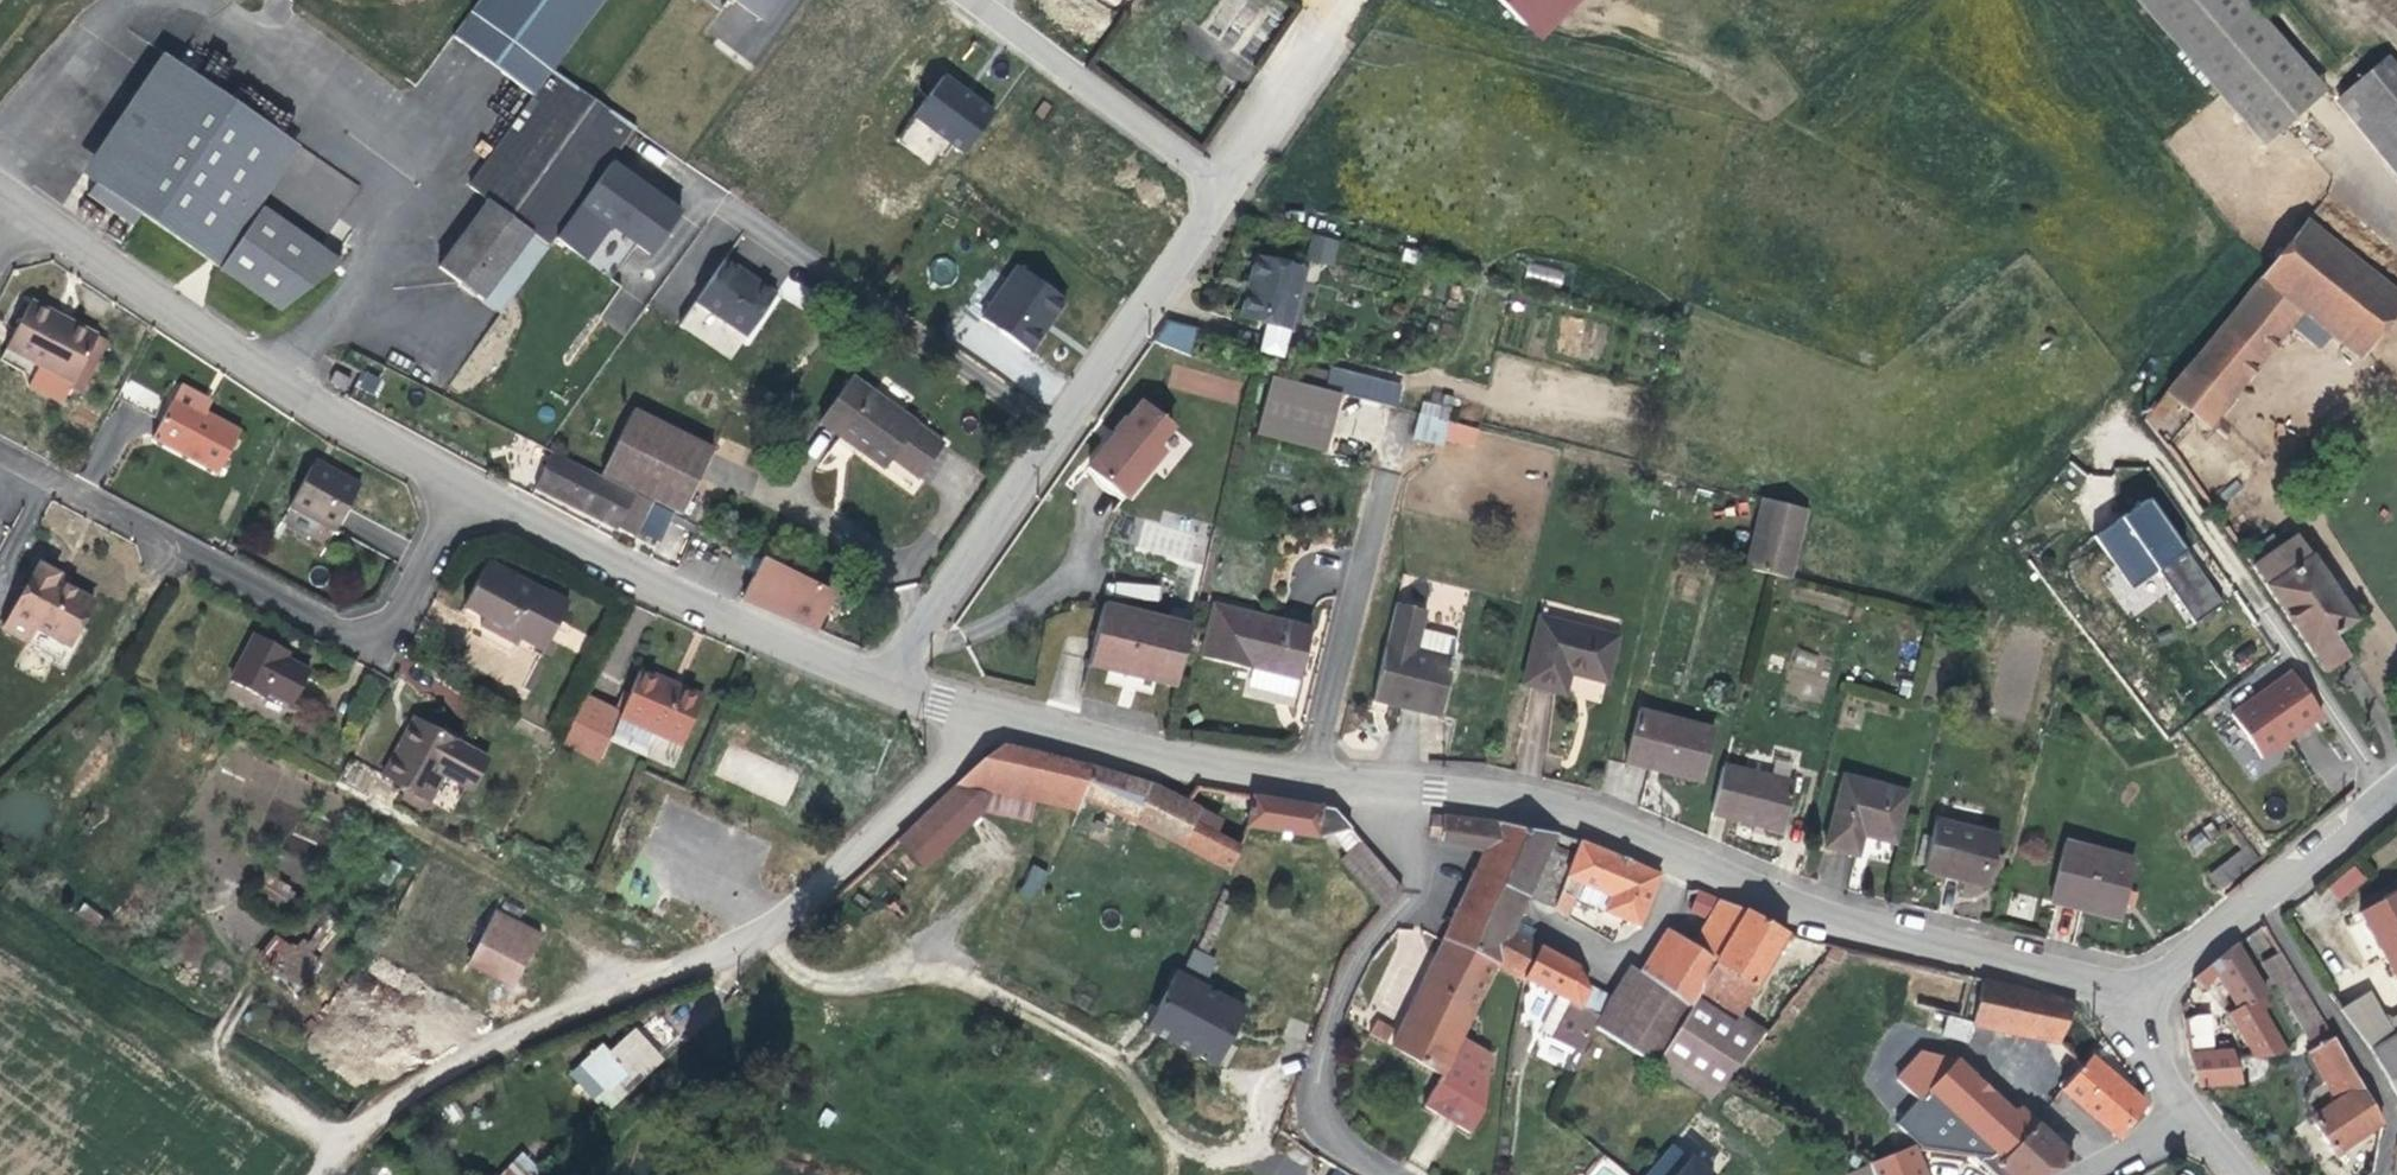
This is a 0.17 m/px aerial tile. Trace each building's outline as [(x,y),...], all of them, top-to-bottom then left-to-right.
[(554,237),(609,278),(635,242),(649,253),(680,212),(610,160),(635,125),(553,67),(601,0),(476,0),(452,33),(534,94),(501,137),(467,185),(484,199),(437,264),(500,311),(554,237)] [(719,9),(725,0),(707,0),(719,9)] [(762,19),(777,0),(737,0),(762,19)] [(1550,0),(1492,0),(1522,30),(1550,0)] [(1522,30),(1536,44),(1579,0),(1550,0),(1522,30)] [(2327,90),(2254,0),(2148,0),(2263,141),(2327,90)] [(2390,56),(2336,101),(2396,175),(2396,65),(2390,56)] [(209,253),(286,141),(177,66),(91,192),(137,222),(145,211),(209,253)] [(963,153),(977,133),(992,113),(941,75),(912,115),(963,153)] [(343,257),(264,202),(300,150),(286,141),(209,253),(225,263),(286,303),(343,257)] [(2160,395),(2203,430),(2289,320),(2296,312),(2325,335),(2353,359),(2396,303),(2396,301),(2304,221),(2160,395)] [(1306,260),(1333,266),(1339,240),(1311,234),(1306,260)] [(1238,317),(1263,323),(1292,330),(1292,328),(1285,327),(1300,267),(1252,257),(1238,317)] [(773,296),(755,283),(754,285),(739,274),(740,273),(722,260),(693,302),(744,337),(773,296)] [(1528,263),(1526,276),(1561,283),(1564,270),(1528,263)] [(1046,319),(1050,322),(1064,301),(1017,268),(979,320),(1027,355),(1042,333),(1038,331),(1046,319)] [(56,321),(60,314),(32,299),(1,357),(23,368),(27,385),(61,402),(70,387),(95,342),(56,321)] [(2318,343),(2325,335),(2296,312),(2289,320),(2318,343)] [(109,341),(60,314),(56,321),(95,342),(70,387),(81,393),(109,341)] [(1191,354),(1198,328),(1163,318),(1156,345),(1191,354)] [(1042,333),(1050,322),(1046,319),(1038,331),(1042,333)] [(1292,330),(1263,323),(1257,351),(1286,358),(1292,330)] [(352,390),(360,379),(345,368),(338,379),(352,390)] [(1316,389),(1319,373),(1299,368),(1289,370),(1286,381),(1316,389)] [(1335,394),(1389,407),(1393,390),(1320,371),(1319,373),(1316,389),(1335,394)] [(1321,453),(1335,394),(1316,389),(1286,381),(1265,376),(1250,435),(1321,453)] [(167,401),(127,377),(117,396),(156,420),(167,401)] [(850,378),(821,418),(853,441),(850,447),(883,470),(889,460),(917,480),(943,443),(850,378)] [(200,418),(203,414),(209,402),(182,387),(173,402),(200,418)] [(240,433),(203,414),(200,418),(173,402),(153,440),(217,475),(240,433)] [(1116,433),(1087,468),(1124,500),(1162,454),(1155,448),(1171,429),(1141,404),(1125,423),(1123,421),(1114,431),(1116,433)] [(633,410),(599,474),(651,499),(681,514),(713,451),(633,410)] [(1442,422),(1413,414),(1408,438),(1437,445),(1439,437),(1442,422)] [(853,441),(821,418),(818,423),(850,447),(853,441)] [(1442,422),(1439,437),(1469,444),(1473,429),(1442,422)] [(633,535),(636,529),(648,503),(651,499),(599,474),(551,449),(532,484),(633,535)] [(359,487),(341,478),(339,482),(311,467),(289,507),(335,532),(359,487)] [(1124,500),(1087,468),(1083,472),(1121,504),(1124,500)] [(1805,512),(1757,500),(1740,569),(1786,581),(1805,512)] [(2172,560),(2179,555),(2141,502),(2088,542),(2125,593),(2152,574),(2190,628),(2218,608),(2189,568),(2182,574),(2172,560)] [(636,529),(640,531),(652,505),(648,503),(636,529)] [(652,505),(640,531),(658,539),(671,514),(652,505)] [(1207,529),(1192,587),(1189,598),(1207,604),(1193,655),(1244,668),(1244,666),(1294,679),(1307,627),(1247,613),(1263,542),(1207,529)] [(2243,565),(2318,672),(2344,652),(2330,632),(2347,620),(2286,534),(2243,565)] [(2189,568),(2179,555),(2172,560),(2182,574),(2189,568)] [(762,558),(742,599),(814,635),(834,595),(762,558)] [(52,581),(55,574),(36,563),(1,629),(58,660),(90,602),(63,588),(52,581)] [(505,662),(511,650),(516,642),(540,657),(565,611),(485,568),(456,619),(468,627),(463,638),(505,662)] [(67,580),(55,574),(52,581),(63,588),(67,580)] [(1082,663),(1168,684),(1183,622),(1097,600),(1082,663)] [(1422,609),(1391,602),(1369,701),(1436,718),(1454,643),(1450,636),(1419,629),(1422,609)] [(1604,680),(1616,634),(1537,614),(1520,681),(1565,692),(1568,670),(1604,680)] [(553,641),(577,652),(587,631),(563,620),(553,641)] [(288,708),(305,676),(279,662),(282,655),(251,638),(226,684),(258,702),(262,694),(288,708)] [(516,642),(511,650),(537,664),(540,657),(516,642)] [(2257,759),(2316,716),(2286,673),(2226,716),(2257,759)] [(636,678),(619,719),(617,723),(677,751),(679,752),(700,706),(636,678)] [(619,719),(583,698),(570,722),(597,739),(587,759),(599,765),(608,744),(617,723),(619,719)] [(1691,780),(1705,725),(1629,705),(1615,759),(1691,780)] [(597,739),(570,722),(558,744),(587,759),(597,739)] [(396,763),(416,726),(411,723),(390,759),(396,763)] [(677,751),(617,723),(608,744),(668,771),(677,751)] [(481,765),(416,726),(396,763),(390,759),(378,780),(424,807),(440,782),(463,796),(481,765)] [(1080,801),(1223,871),(1234,845),(1210,833),(1188,823),(1193,810),(1089,768),(1041,754),(1024,751),(1007,751),(996,753),(985,757),(975,765),(950,790),(1073,816),(1080,801)] [(1718,761),(1706,811),(1750,823),(1751,817),(1779,825),(1790,781),(1718,761)] [(343,788),(373,794),(378,768),(348,762),(343,788)] [(1885,859),(1904,790),(1840,774),(1823,843),(1885,859)] [(1246,806),(1248,795),(1232,792),(1231,801),(1246,806)] [(1311,838),(1348,830),(1331,811),(1248,795),(1246,806),(1243,825),(1311,838)] [(1216,819),(1193,810),(1188,823),(1210,833),(1216,819)] [(1423,832),(1437,836),(1441,817),(1427,814),(1423,832)] [(1484,849),(1473,872),(1526,896),(1553,835),(1505,825),(1441,817),(1437,836),(1436,839),(1484,849)] [(1970,842),(1973,833),(1932,823),(1930,831),(1970,842)] [(2226,835),(2243,855),(2250,849),(2234,829),(2226,835)] [(1995,839),(1973,833),(1970,842),(1930,831),(1919,874),(1982,889),(1995,839)] [(2196,856),(2208,846),(2201,835),(2188,844),(2196,856)] [(1334,861),(1379,911),(1398,887),(1357,840),(1334,861)] [(1659,876),(1579,844),(1552,908),(1565,911),(1572,898),(1579,881),(1607,897),(1602,912),(1636,928),(1659,876)] [(2059,849),(2048,899),(2085,908),(2083,918),(2116,925),(2119,911),(2128,912),(2130,899),(2122,896),(2130,865),(2059,849)] [(2221,894),(2260,862),(2250,849),(2243,855),(2210,880),(2221,894)] [(2331,898),(2356,879),(2343,864),(2320,883),(2331,898)] [(1494,964),(1517,975),(1536,941),(1512,927),(1526,896),(1473,872),(1442,939),(1494,964)] [(1015,904),(1032,912),(1045,882),(1029,876),(1015,904)] [(1579,881),(1572,898),(1602,912),(1607,897),(1579,881)] [(1746,913),(1696,893),(1691,906),(1713,916),(1696,948),(1716,960),(1746,913)] [(2356,915),(2396,986),(2396,893),(2356,915)] [(2085,908),(2048,899),(2046,909),(2083,918),(2085,908)] [(1789,936),(1746,913),(1716,960),(1701,986),(1738,1015),(1789,936)] [(508,994),(533,943),(488,922),(463,972),(508,994)] [(1716,960),(1696,948),(1669,930),(1644,970),(1691,1001),(1701,986),(1716,960)] [(272,931),(257,963),(306,987),(322,955),(272,931)] [(1458,1038),(1494,964),(1442,939),(1392,1047),(1440,1076),(1458,1038)] [(1536,941),(1517,975),(1569,1001),(1544,1060),(1569,1076),(1595,1018),(1576,1005),(1586,988),(1575,965),(1536,941)] [(2263,994),(2235,944),(2193,972),(2197,979),(2210,971),(2231,1004),(2224,1009),(2247,1052),(2283,1055),(2258,1012),(2264,1007),(2259,997),(2263,994)] [(1191,947),(1183,967),(1209,977),(1217,957),(1191,947)] [(1849,951),(1834,948),(1825,959),(1837,964),(1849,951)] [(1691,1001),(1644,970),(1632,962),(1595,1018),(1653,1062),(1655,1057),(1691,1001)] [(2342,1061),(2290,974),(2273,985),(2311,1048),(2304,1055),(2323,1085),(2310,1093),(2305,1105),(2313,1116),(2309,1119),(2331,1153),(2378,1123),(2347,1071),(2342,1061)] [(1206,1062),(1233,1004),(1174,975),(1146,1033),(1206,1062)] [(2052,1044),(2072,1003),(1979,981),(1970,1024),(1966,1042),(1978,1045),(1986,1039),(1987,1029),(2052,1044)] [(1738,1015),(1701,986),(1691,1001),(1655,1057),(1710,1097),(1764,1034),(1738,1015)] [(2369,1048),(2396,1030),(2396,1020),(2394,1022),(2376,1017),(2364,996),(2337,1010),(2369,1048)] [(2182,1052),(2195,1086),(2236,1083),(2221,1054),(2212,1058),(2205,1015),(2179,1021),(2182,1052)] [(1966,1042),(1970,1024),(1944,1016),(1939,1034),(1966,1042)] [(1374,1024),(1369,1033),(1383,1042),(1388,1032),(1374,1024)] [(2396,1103),(2396,1030),(2369,1048),(2396,1104),(2396,1103)] [(1458,1038),(1440,1076),(1420,1106),(1468,1136),(1481,1115),(1489,1053),(1458,1038)] [(2114,1139),(2139,1104),(2086,1058),(2063,1091),(2114,1139)] [(591,1131),(633,1090),(604,1059),(582,1080),(574,1072),(554,1092),(591,1131)] [(2011,1114),(1968,1073),(1952,1059),(1921,1091),(1935,1105),(1988,1157),(1996,1164),(2036,1126),(2018,1107),(2011,1114)] [(2036,1126),(1996,1164),(1988,1157),(1977,1169),(1984,1174),(2046,1174),(2070,1160),(2036,1126)] [(1911,1149),(1869,1167),(1859,1174),(1922,1174),(1911,1149)] [(1672,1151),(1649,1174),(1700,1174),(1672,1151)]
